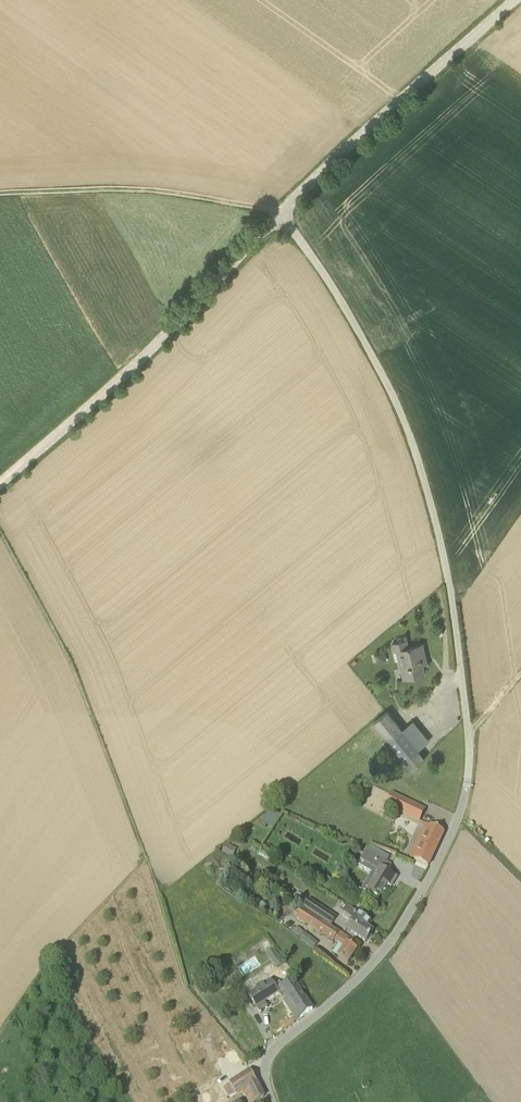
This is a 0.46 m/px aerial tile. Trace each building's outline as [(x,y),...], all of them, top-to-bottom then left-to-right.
[(408,646),(406,638),(393,641),(395,650),(396,650),(403,679),(424,674),(422,664),(427,663),(424,651),(424,652),(422,642),(408,646)] [(400,730),(384,710),(371,721),(388,740),(404,760),(429,740),(413,720),(400,730)] [(405,812),(418,820),(422,811),(410,805),(405,812)] [(272,829),(281,815),(271,808),(262,822),(269,826),(268,827),(272,829)] [(429,825),(423,838),(413,860),(428,866),(444,832),(429,825)] [(233,859),(238,849),(227,844),(222,853),(233,859)] [(391,886),(396,877),(387,872),(391,864),(367,850),(358,865),(371,873),(361,890),(378,900),(386,884),(391,886)] [(334,882),(324,876),(318,885),(328,891),(334,882)] [(303,905),(306,900),(297,893),(293,899),(303,905)] [(351,898),(343,893),(338,900),(346,905),(351,898)] [(332,928),(339,917),(311,899),(303,909),(332,928)] [(366,942),(373,931),(362,924),(366,918),(346,906),(340,914),(352,922),(347,929),(366,942)] [(349,940),(332,928),(303,909),(297,918),(334,943),(336,940),(345,946),(347,943),(349,940)] [(296,929),(294,927),(291,931),(300,938),(305,932),(298,927),(296,929)] [(315,948),(319,942),(308,934),(304,940),(315,948)] [(347,964),(357,950),(347,943),(345,946),(337,957),(347,964)] [(276,969),(284,964),(274,948),(266,954),(276,969)] [(260,1012),(267,1007),(264,1002),(279,993),(270,979),(248,993),(260,1012)] [(312,1009),(292,979),(280,986),(287,997),(288,996),(301,1017),(312,1009)] [(229,1084),(223,1088),(229,1098),(236,1094),(237,1095),(242,1092),(243,1093),(248,1089),(251,1095),(249,1097),(250,1098),(246,1100),(247,1101),(255,1101),(263,1097),(257,1083),(250,1071),(229,1084)]
